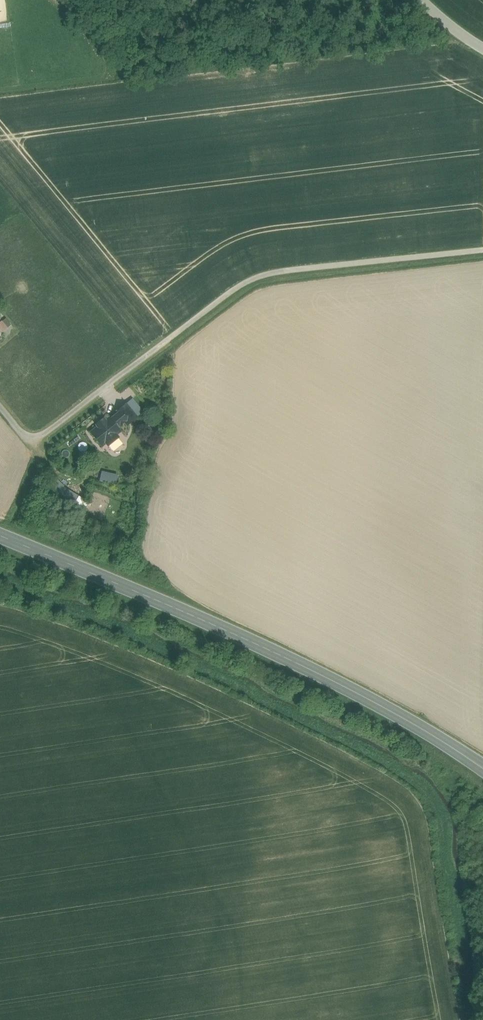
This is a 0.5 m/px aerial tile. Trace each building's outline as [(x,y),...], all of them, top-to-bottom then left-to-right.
[(1,332),(10,324),(4,317),(0,320),(0,331),(1,332)] [(111,414),(90,431),(102,446),(108,440),(118,452),(128,444),(123,437),(145,419),(131,403),(114,417),(111,414)] [(114,484),(117,474),(100,470),(97,480),(114,484)]
